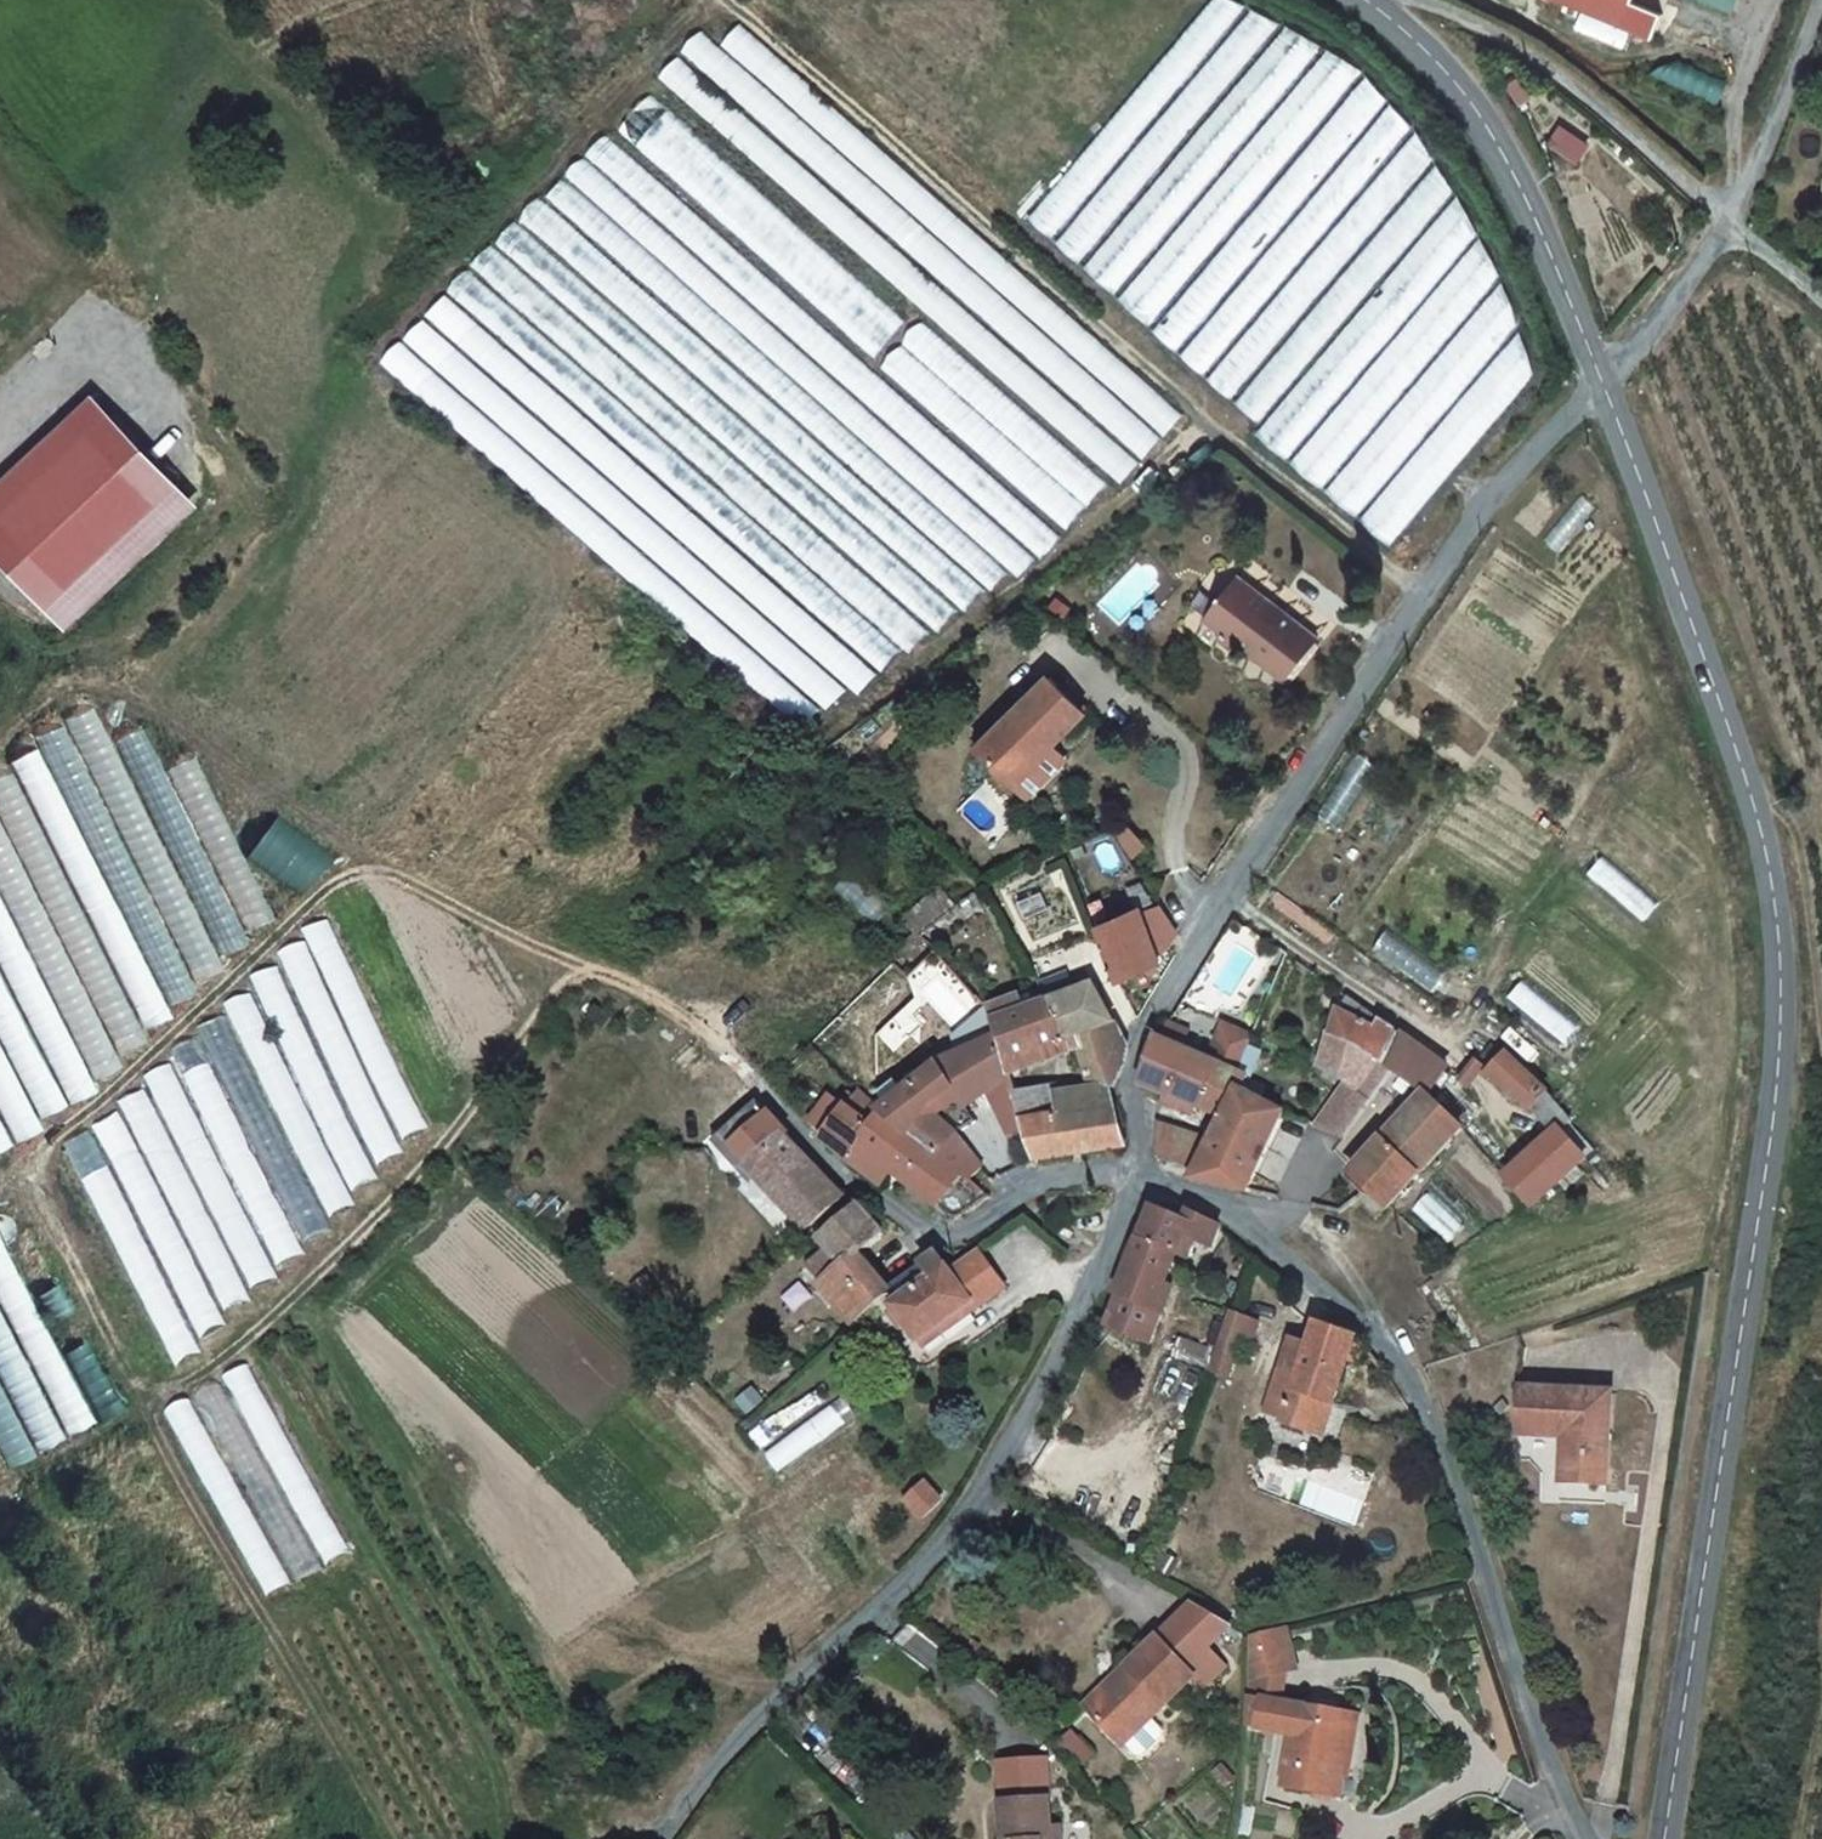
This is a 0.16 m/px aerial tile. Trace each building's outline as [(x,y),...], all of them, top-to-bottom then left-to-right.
[(1028,219),(1052,238),(1244,7),(1229,0),(1211,0),(1028,219)] [(1612,20),(1621,0),(1566,0),(1612,20)] [(1730,12),(1735,0),(1699,0),(1730,12)] [(1279,24),(1250,11),(1054,243),(1078,265),(1279,24)] [(738,26),(720,46),(1162,435),(1180,415),(738,26)] [(1321,46),(1285,27),(1082,268),(1114,295),(1321,46)] [(698,33),(679,54),(1141,460),(1160,439),(698,33)] [(1147,326),(1362,72),(1326,50),(1119,299),(1147,326)] [(676,57),(658,78),(1119,484),(1138,463),(676,57)] [(1650,73),(1715,105),(1726,80),(1677,59),(1650,73)] [(1151,332),(1176,352),(1389,101),(1366,77),(1151,332)] [(648,95),(617,131),(873,357),(905,321),(648,95)] [(1179,354),(1204,375),(1412,128),(1390,105),(1179,354)] [(1576,166),(1590,145),(1559,126),(1546,146),(1576,166)] [(584,156),(1040,559),(1061,536),(605,133),(584,156)] [(1206,381),(1230,400),(1433,160),(1415,133),(1206,381)] [(565,177),(1018,577),(1035,558),(582,158),(565,177)] [(1233,404),(1257,425),(1454,192),(1435,166),(1233,404)] [(546,198),(990,590),(1006,572),(563,179),(546,198)] [(1254,435),(1286,461),(1477,235),(1456,197),(1254,435)] [(519,220),(965,611),(984,590),(538,199),(519,220)] [(496,244),(938,633),(956,612),(514,223),(496,244)] [(1290,463),(1322,489),(1499,276),(1479,238),(1290,463)] [(470,265),(909,654),(928,632),(490,243),(470,265)] [(1735,260),(1727,270),(1737,282),(1747,268),(1735,260)] [(448,291),(880,671),(897,651),(466,271),(448,291)] [(1325,491),(1355,517),(1518,327),(1501,282),(1325,491)] [(426,315),(858,695),(876,675),(444,295),(426,315)] [(403,337),(825,710),(842,691),(421,318),(403,337)] [(899,346),(1085,508),(1104,486),(919,324),(899,346)] [(1359,520),(1389,545),(1533,373),(1519,333),(1359,520)] [(399,340),(378,363),(801,734),(822,711),(399,340)] [(880,368),(1066,530),(1085,508),(899,346),(880,368)] [(69,583),(2,511),(91,428),(158,501),(181,480),(97,391),(0,481),(0,553),(47,604),(69,583)] [(2,511),(69,583),(158,501),(91,428),(2,511)] [(1582,495),(1543,539),(1559,552),(1597,508),(1582,495)] [(1320,631),(1244,567),(1203,608),(1218,620),(1213,627),(1233,643),(1239,640),(1281,676),(1320,631)] [(971,735),(1000,762),(1032,727),(1040,732),(1072,695),(1039,665),(971,735)] [(95,705),(66,719),(198,985),(228,970),(95,705)] [(170,1007),(197,994),(64,725),(37,739),(170,1007)] [(1000,762),(1014,776),(1046,737),(1040,732),(1032,727),(1000,762)] [(142,729),(117,741),(226,956),(251,943),(142,729)] [(39,749),(13,762),(146,1031),(172,1018),(39,749)] [(194,758),(168,771),(248,931),(274,918),(194,758)] [(0,779),(0,814),(119,1055),(145,1042),(12,773),(0,779)] [(301,901),(333,859),(279,817),(246,859),(301,901)] [(96,1079),(122,1066),(0,820),(0,886),(96,1079)] [(1588,874),(1642,921),(1656,905),(1602,858),(1588,874)] [(71,1106),(99,1092),(0,893),(0,963),(71,1106)] [(1172,938),(1175,932),(1160,908),(1146,915),(1142,907),(1099,921),(1120,973),(1162,960),(1157,942),(1172,938)] [(326,918),(301,930),(402,1145),(427,1133),(326,918)] [(1374,952),(1431,992),(1445,972),(1388,932),(1374,952)] [(302,940),(278,952),(378,1167),(403,1156),(302,940)] [(277,964),(253,975),(353,1190),(378,1179),(277,964)] [(43,1118),(70,1104),(0,968),(0,1034),(43,1118)] [(1036,975),(984,999),(989,1014),(1046,993),(1036,975)] [(1099,978),(1046,993),(1064,1039),(1073,1035),(1078,1050),(1090,1087),(1110,1085),(1124,1068),(1125,1041),(1099,978)] [(1507,997),(1564,1043),(1577,1027),(1521,981),(1507,997)] [(249,990),(225,1002),(331,1215),(355,1203),(249,990)] [(994,1030),(1003,1062),(1051,1045),(1054,1057),(1078,1050),(1073,1035),(1064,1039),(1046,993),(989,1014),(994,1030)] [(1381,1057),(1395,1032),(1345,995),(1331,1032),(1366,1050),(1349,1076),(1321,1120),(1350,1131),(1394,1066),(1381,1057)] [(220,1016),(196,1028),(306,1240),(330,1227),(220,1016)] [(1188,1027),(1167,1016),(1156,1032),(1165,1036),(1179,1043),(1188,1027)] [(1216,1036),(1205,1057),(1225,1067),(1232,1049),(1245,1056),(1253,1038),(1228,1024),(1221,1038),(1216,1036)] [(1003,1062),(994,1030),(934,1060),(949,1079),(961,1097),(1007,1075),(1003,1062)] [(1366,1050),(1331,1032),(1327,1030),(1321,1062),(1349,1076),(1366,1050)] [(1165,1036),(1156,1032),(1139,1077),(1166,1085),(1165,1095),(1193,1105),(1200,1091),(1228,1101),(1236,1087),(1242,1089),(1248,1076),(1238,1071),(1245,1056),(1232,1049),(1225,1067),(1205,1057),(1183,1045),(1179,1043),(1165,1036)] [(1425,1091),(1445,1062),(1395,1032),(1381,1057),(1394,1066),(1425,1091)] [(195,1042),(171,1054),(280,1265),(304,1253),(195,1042)] [(18,1144),(45,1131),(0,1043),(0,1109),(18,1144)] [(1051,1045),(1003,1062),(1007,1075),(1054,1057),(1051,1045)] [(1505,1053),(1488,1069),(1527,1110),(1543,1092),(1505,1053)] [(934,1060),(905,1084),(887,1099),(880,1108),(932,1145),(954,1124),(953,1123),(943,1112),(961,1097),(949,1079),(934,1060)] [(169,1064),(145,1076),(254,1287),(278,1275),(169,1064)] [(877,1090),(887,1099),(905,1084),(895,1073),(877,1090)] [(1054,1084),(1012,1093),(1023,1122),(1061,1113),(1057,1095),(1054,1084)] [(1110,1085),(1090,1087),(1057,1095),(1061,1113),(1114,1102),(1110,1085)] [(1192,1170),(1251,1181),(1287,1109),(1242,1089),(1236,1087),(1228,1101),(1208,1133),(1192,1165),(1192,1170)] [(143,1088),(119,1100),(228,1311),(252,1299),(143,1088)] [(813,1115),(826,1127),(846,1104),(833,1092),(813,1115)] [(1551,1132),(1560,1127),(1568,1120),(1543,1092),(1527,1110),(1551,1132)] [(1461,1125),(1439,1102),(1426,1093),(1353,1163),(1371,1182),(1387,1198),(1461,1125)] [(1061,1113),(1023,1122),(1031,1153),(1124,1138),(1114,1102),(1061,1113)] [(932,1145),(880,1108),(867,1122),(846,1104),(826,1127),(823,1131),(862,1162),(875,1147),(894,1162),(956,1210),(987,1187),(973,1172),(978,1154),(954,1124),(932,1145)] [(117,1114),(93,1127),(202,1338),(226,1326),(117,1114)] [(1157,1148),(1192,1165),(1208,1133),(1157,1115),(1156,1118),(1154,1135),(1157,1148)] [(14,1146),(0,1117),(0,1153),(14,1146)] [(742,1155),(801,1219),(836,1190),(780,1124),(742,1155)] [(1499,1154),(1490,1161),(1523,1204),(1582,1158),(1560,1127),(1551,1132),(1512,1167),(1499,1154)] [(89,1131),(64,1144),(178,1365),(202,1353),(89,1131)] [(881,1176),(894,1162),(875,1147),(862,1162),(881,1176)] [(901,1212),(868,1186),(861,1192),(895,1223),(897,1220),(901,1212)] [(858,1328),(891,1303),(863,1261),(895,1223),(861,1192),(813,1235),(820,1243),(798,1262),(803,1270),(797,1276),(805,1286),(812,1281),(858,1328)] [(1411,1210),(1448,1244),(1464,1226),(1427,1193),(1411,1210)] [(1207,1234),(1216,1221),(1188,1203),(1182,1211),(1153,1198),(1125,1259),(1123,1270),(1119,1281),(1162,1302),(1174,1275),(1164,1271),(1178,1242),(1185,1224),(1201,1231),(1207,1234)] [(1190,1250),(1201,1231),(1185,1224),(1178,1242),(1190,1250)] [(71,1439),(98,1425),(0,1236),(0,1300),(71,1439)] [(940,1252),(934,1247),(928,1253),(924,1257),(934,1271),(894,1306),(891,1303),(921,1342),(971,1298),(979,1304),(1004,1278),(975,1251),(954,1269),(944,1259),(940,1252)] [(1162,1302),(1119,1281),(1110,1310),(1149,1329),(1162,1302)] [(61,1283),(38,1298),(55,1323),(78,1308),(61,1283)] [(41,1453),(68,1440),(0,1308),(0,1373),(41,1453)] [(1290,1393),(1283,1411),(1311,1420),(1315,1407),(1323,1410),(1327,1397),(1334,1399),(1357,1328),(1315,1315),(1308,1337),(1288,1330),(1270,1386),(1290,1393)] [(1221,1339),(1213,1363),(1231,1368),(1240,1337),(1224,1332),(1221,1339)] [(102,1422),(123,1409),(85,1342),(64,1353),(102,1422)] [(327,1562),(351,1548),(247,1364),(223,1377),(327,1562)] [(297,1581),(322,1568),(218,1383),(193,1397),(297,1581)] [(1609,1389),(1509,1383),(1504,1427),(1560,1430),(1560,1444),(1553,1444),(1552,1477),(1606,1481),(1609,1389)] [(10,1468),(37,1454),(0,1384),(0,1448),(10,1468)] [(777,1476),(856,1421),(839,1397),(760,1452),(777,1476)] [(269,1598),(293,1584),(189,1400),(165,1413),(269,1598)] [(919,1519),(944,1498),(925,1476),(900,1496),(919,1519)] [(1128,1671),(1091,1711),(1126,1744),(1128,1742),(1140,1753),(1149,1753),(1167,1734),(1166,1725),(1154,1714),(1196,1667),(1205,1675),(1223,1654),(1208,1641),(1227,1620),(1190,1587),(1153,1628),(1120,1664),(1128,1671)] [(1355,1774),(1361,1711),(1299,1702),(1281,1699),(1289,1669),(1287,1642),(1293,1639),(1290,1629),(1252,1636),(1251,1677),(1249,1723),(1295,1730),(1288,1782),(1337,1791),(1339,1770),(1355,1774)] [(1056,1826),(1044,1826),(1041,1760),(998,1762),(1001,1838),(1011,1838),(1057,1838),(1056,1826)]
